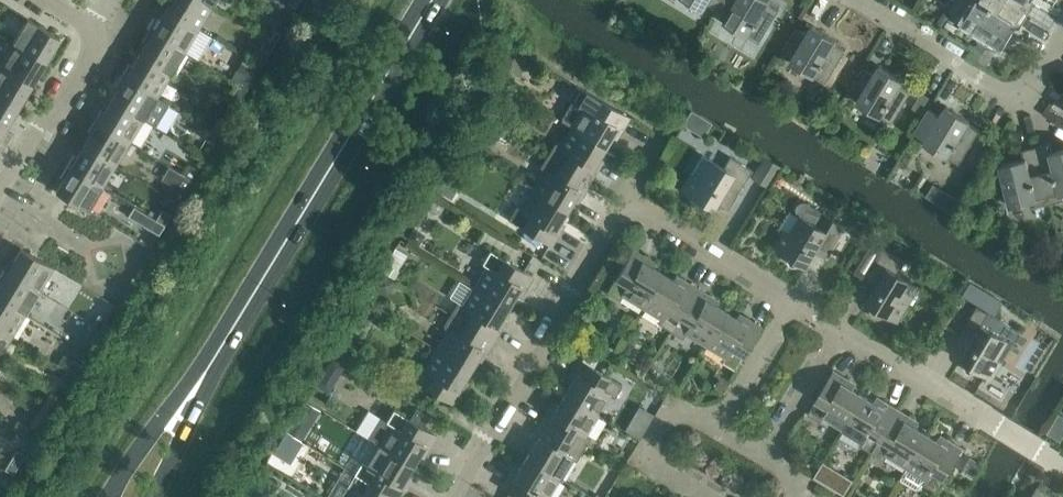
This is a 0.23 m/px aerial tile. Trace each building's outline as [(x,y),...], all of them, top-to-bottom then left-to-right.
[(166,9),(198,29),(212,6),(202,0),(171,0),(166,9)] [(296,8),(301,0),(289,0),(287,3),(296,8)] [(704,9),(707,5),(717,11),(724,0),(689,0),(704,9)] [(724,22),(749,37),(750,34),(761,41),(780,8),(769,1),(770,0),(724,0),(717,11),(727,17),(724,22)] [(1001,0),(969,0),(957,20),(1000,45),(1012,24),(1020,29),(1028,16),(1001,0)] [(1028,16),(1035,4),(1029,0),(1001,0),(1028,16)] [(198,29),(166,9),(159,20),(156,19),(150,30),(185,51),(198,59),(212,37),(198,29)] [(55,52),(52,50),(60,38),(27,18),(13,42),(48,63),(55,52)] [(782,51),(793,58),(791,62),(815,76),(816,74),(827,81),(847,48),(836,42),(837,40),(813,25),(808,34),(797,27),(782,51)] [(280,34),(272,28),(266,38),(274,44),(280,34)] [(143,41),(146,43),(139,54),(171,74),(185,51),(150,30),(143,41)] [(260,48),(269,53),(274,44),(266,38),(260,48)] [(42,74),(48,63),(13,42),(0,63),(0,65),(32,84),(39,72),(42,74)] [(980,42),(971,57),(988,67),(997,52),(980,42)] [(517,51),(506,69),(519,77),(530,58),(517,51)] [(132,66),(129,64),(122,75),(157,97),(171,74),(139,54),(132,66)] [(25,95),(32,84),(0,65),(0,95),(21,108),(28,97),(25,95)] [(863,68),(849,91),(860,98),(857,102),(881,117),(882,115),(894,121),(913,89),(902,82),(904,80),(880,65),(874,74),(863,68)] [(236,69),(230,79),(238,83),(247,89),(253,79),(236,69)] [(115,87),(118,88),(111,100),(144,119),(155,126),(169,103),(157,97),(122,75),(115,87)] [(238,83),(233,93),(241,98),(247,89),(238,83)] [(630,118),(576,85),(568,98),(572,100),(560,120),(572,126),(606,147),(615,131),(620,134),(630,118)] [(922,92),(913,107),(924,114),(933,98),(922,92)] [(15,119),(21,108),(0,95),(0,126),(5,129),(12,118),(15,119)] [(104,111),(101,110),(95,121),(130,142),(144,119),(111,100),(104,111)] [(960,162),(980,129),(969,122),(970,120),(947,106),(941,115),(930,108),(916,132),(927,138),(924,142),(948,157),(949,155),(960,162)] [(226,124),(217,119),(211,129),(219,134),(226,124)] [(88,132),(91,134),(84,145),(116,164),(130,142),(95,121),(88,132)] [(560,146),(555,143),(548,156),(591,181),(600,166),(596,163),(606,147),(572,126),(560,146)] [(205,139),(214,144),(219,134),(211,129),(205,139)] [(1051,143),(1036,147),(1050,203),(1062,200),(1062,193),(1062,149),(1053,152),(1051,143)] [(77,157),(74,155),(67,166),(103,187),(116,164),(84,145),(77,157)] [(1000,165),(1011,206),(1035,200),(1036,207),(1050,203),(1036,147),(1022,150),(1024,159),(1000,165)] [(708,206),(713,209),(719,198),(731,205),(752,170),(730,156),(723,167),(702,155),(681,190),(691,196),(691,199),(691,204),(694,208),(698,210),(703,210),(706,209),(708,206)] [(764,155),(751,178),(765,186),(778,164),(764,155)] [(541,168),(545,170),(533,190),(567,210),(577,194),(582,197),(591,181),(548,156),(541,168)] [(189,164),(184,174),(192,179),(198,170),(189,164)] [(61,177),(63,179),(56,191),(71,200),(88,211),(103,187),(67,166),(61,177)] [(192,179),(184,174),(171,167),(164,179),(174,185),(168,195),(179,202),(192,179)] [(521,209),(517,207),(509,219),(552,245),(562,229),(557,226),(567,210),(533,190),(521,209)] [(949,192),(942,204),(954,212),(962,200),(949,192)] [(966,198),(973,216),(986,211),(979,193),(966,198)] [(799,216),(801,217),(791,233),(785,230),(775,247),(790,256),(789,257),(789,261),(791,264),(794,266),(798,266),(801,265),(802,263),(807,266),(817,250),(828,257),(846,227),(807,203),(803,202),(799,204),(797,208),(796,212),(799,216)] [(171,215),(162,209),(156,219),(165,224),(171,215)] [(150,215),(144,225),(150,229),(159,234),(165,224),(156,219),(150,215)] [(415,227),(408,239),(419,245),(426,234),(415,227)] [(21,248),(14,260),(11,259),(4,270),(40,291),(54,268),(37,257),(21,248)] [(647,263),(649,259),(633,249),(607,292),(620,300),(623,295),(642,307),(663,273),(647,263)] [(899,321),(920,287),(899,274),(906,263),(883,249),(865,279),(877,286),(867,302),(872,305),(870,308),(871,312),(873,316),(877,318),(881,318),(885,317),(887,314),(899,321)] [(533,277),(490,251),(483,263),(487,266),(475,286),(509,306),(519,290),(523,293),(533,277)] [(395,279),(399,271),(388,264),(383,272),(395,279)] [(26,314),(40,291),(4,270),(0,277),(0,298),(26,314)] [(383,273),(375,287),(388,295),(396,281),(383,273)] [(682,278),(679,283),(663,273),(642,307),(662,319),(659,323),(671,331),(697,288),(682,278)] [(971,282),(963,295),(996,315),(1004,301),(971,282)] [(463,305),(459,302),(451,314),(494,341),(504,325),(499,322),(509,306),(475,286),(463,305)] [(710,302),(713,297),(697,288),(671,331),(683,338),(686,333),(706,345),(726,311),(710,302)] [(972,301),(960,295),(951,311),(962,318),(972,301)] [(12,336),(26,314),(0,298),(0,329),(12,336)] [(978,306),(956,342),(968,349),(961,359),(966,362),(965,364),(965,368),(967,371),(970,373),(974,373),(978,371),(979,370),(993,378),(1021,332),(978,306)] [(725,357),(723,362),(735,369),(761,326),(745,317),(742,321),(726,311),(706,345),(725,357)] [(107,319),(99,314),(93,323),(102,329),(107,319)] [(444,327),(449,329),(437,349),(471,369),(481,353),(485,356),(494,341),(451,314),(444,327)] [(87,334),(95,339),(102,329),(93,323),(87,334)] [(12,336),(0,329),(0,356),(12,336)] [(348,339),(339,353),(349,359),(358,345),(348,339)] [(425,368),(420,366),(413,378),(456,404),(465,388),(461,386),(471,369),(437,349),(425,368)] [(57,363),(66,369),(74,374),(80,364),(63,354),(57,363)] [(622,385),(579,359),(570,375),(574,378),(564,394),(598,415),(610,395),(615,398),(622,385)] [(60,378),(68,384),(74,374),(66,369),(60,378)] [(848,385),(851,381),(835,371),(809,414),(822,422),(824,417),(844,429),(864,395),(848,385)] [(720,376),(713,387),(724,394),(731,382),(720,376)] [(555,410),(550,408),(541,423),(584,449),(591,437),(586,434),(598,415),(564,394),(555,410)] [(883,400),(881,405),(864,395),(844,429),(863,441),(861,445),(873,453),(899,410),(883,400)] [(386,423),(379,418),(367,438),(379,445),(413,465),(422,449),(427,452),(437,436),(423,427),(428,418),(415,411),(410,420),(394,410),(386,423)] [(911,424),(914,419),(899,410),(873,453),(885,460),(888,455),(907,467),(928,433),(911,424)] [(32,424),(43,431),(50,421),(38,414),(32,424)] [(295,416),(286,431),(301,441),(311,426),(295,416)] [(531,438),(536,441),(526,457),(560,478),(572,458),(576,461),(584,449),(541,423),(531,438)] [(20,424),(16,431),(39,445),(43,438),(20,424)] [(1062,436),(1062,435),(1051,428),(1048,433),(1060,440),(1062,436)] [(937,491),(963,448),(947,439),(944,443),(928,433),(907,467),(901,478),(917,487),(922,487),(924,484),(937,491)] [(286,438),(276,455),(292,464),(301,448),(286,438)] [(413,465),(379,445),(367,464),(362,462),(355,474),(360,476),(394,496),(400,496),(407,484),(403,482),(413,465)] [(25,455),(16,450),(11,459),(20,464),(25,455)] [(970,456),(961,471),(974,478),(983,464),(970,456)] [(560,478),(526,457),(516,474),(512,471),(502,487),(509,491),(505,496),(548,496),(560,478)] [(5,469),(14,475),(20,464),(11,459),(5,469)] [(843,473),(834,488),(845,495),(854,480),(843,473)] [(360,476),(355,474),(348,486),(352,488),(347,496),(394,496),(360,476)] [(1038,486),(1032,496),(1056,496),(1038,486)]
